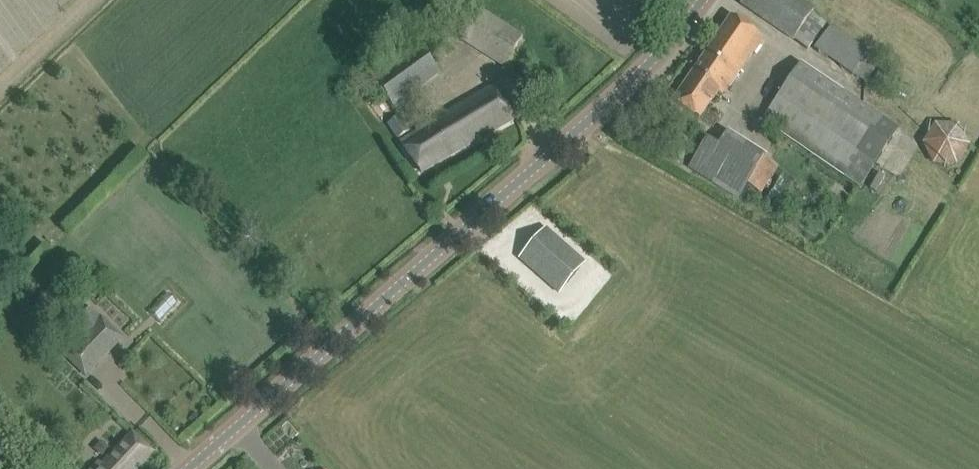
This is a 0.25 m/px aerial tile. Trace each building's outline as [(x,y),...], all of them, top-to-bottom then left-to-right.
[(757,15),(793,40),(813,10),(798,0),(743,0),(740,4),(757,15)] [(461,39),(504,66),(522,37),(480,10),(461,39)] [(673,101),(698,118),(716,93),(721,96),(762,38),(731,17),(673,101)] [(813,49),(865,85),(882,60),(830,24),(813,49)] [(368,72),(395,110),(405,103),(402,99),(439,72),(414,38),(368,72)] [(764,119),(861,185),(899,130),(802,63),(764,119)] [(518,117),(495,85),(400,143),(421,172),(518,117)] [(387,124),(398,139),(409,132),(399,117),(387,124)] [(953,166),(971,143),(939,117),(916,146),(941,166),(946,160),(953,166)] [(720,144),(707,136),(687,168),(735,198),(765,155),(728,131),(720,144)] [(520,258),(559,292),(584,263),(545,229),(520,258)] [(90,335),(77,349),(81,353),(74,362),(84,372),(115,337),(87,310),(77,322),(90,335)] [(152,452),(132,434),(99,468),(136,468),(152,452)]
